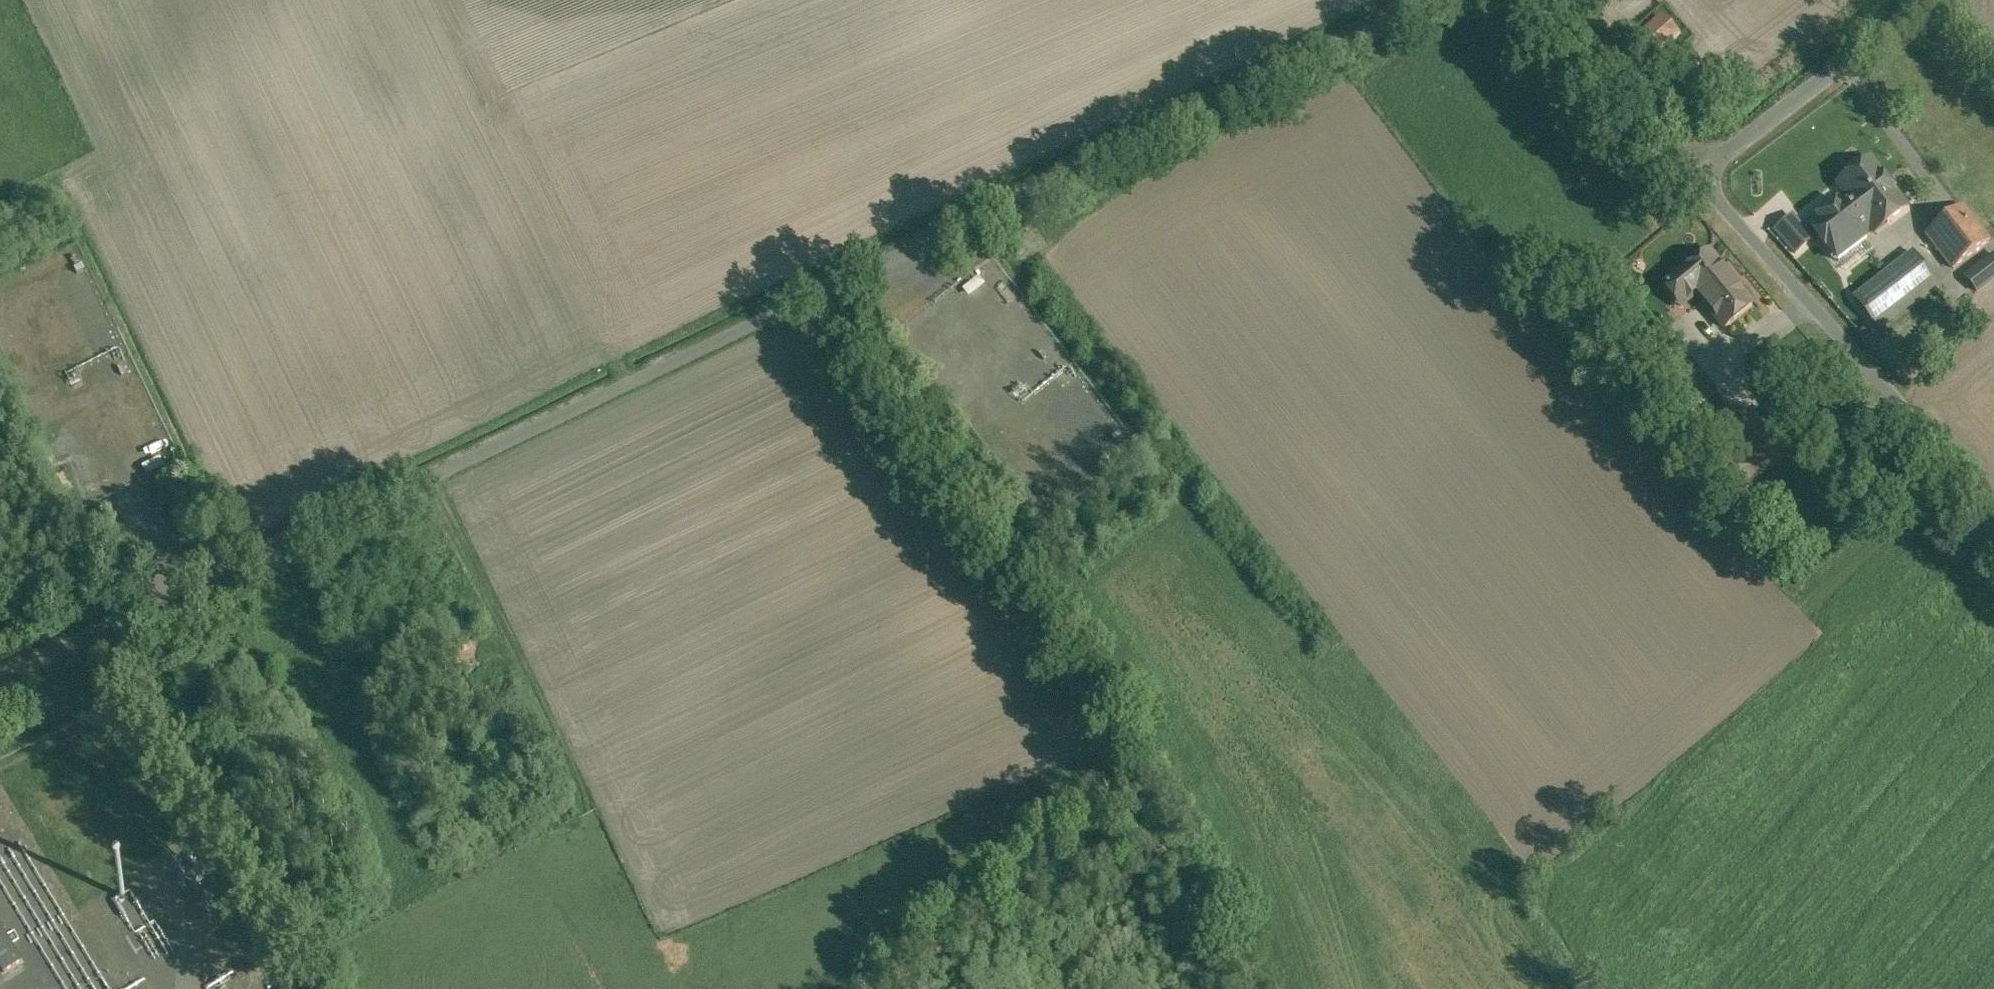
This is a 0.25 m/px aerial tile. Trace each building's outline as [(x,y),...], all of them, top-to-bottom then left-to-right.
[(1653,63),(1683,34),(1662,13),(1632,41),(1653,63)] [(1840,200),(1806,225),(1836,265),(1914,206),(1876,156),(1832,189),(1840,200)] [(1965,205),(1925,235),(1952,271),(1993,241),(1965,205)] [(1790,256),(1812,245),(1796,214),(1775,225),(1790,256)] [(1764,306),(1714,248),(1684,273),(1734,332),(1764,306)] [(1915,251),(1854,297),(1878,329),(1939,284),(1915,251)] [(1993,279),(1993,253),(1992,251),(1965,278),(1980,293),(1993,279)] [(1714,440),(1748,484),(1778,461),(1755,431),(1764,424),(1753,410),(1714,440)] [(3,972),(22,960),(0,924),(0,967),(3,972)]
